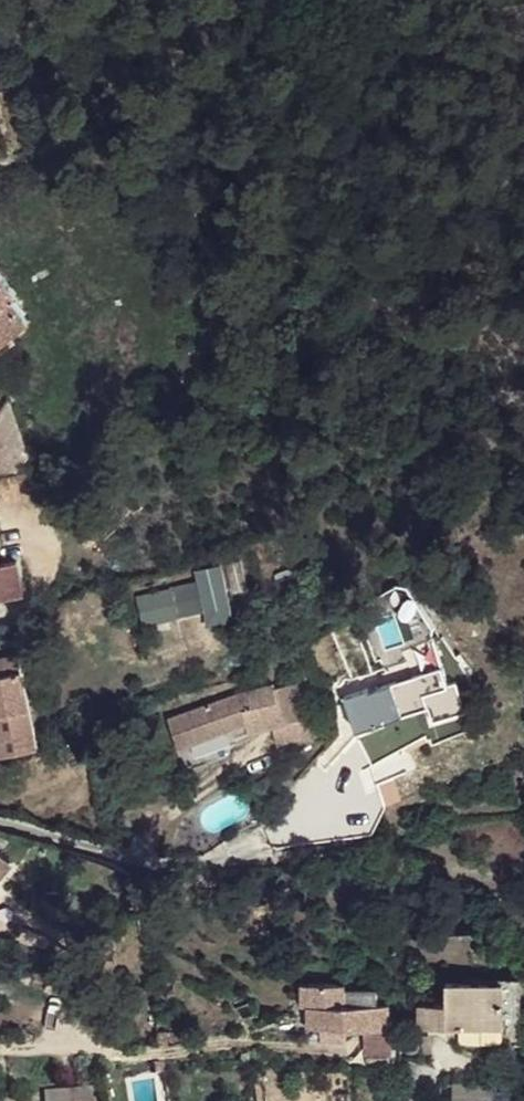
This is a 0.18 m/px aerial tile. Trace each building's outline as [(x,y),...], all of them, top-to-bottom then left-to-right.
[(12,338),(29,324),(12,301),(16,298),(0,277),(0,347),(12,338)] [(16,342),(12,338),(0,347),(0,354),(16,342)] [(24,597),(19,565),(1,567),(0,563),(0,601),(24,597)] [(201,584),(208,614),(235,609),(226,569),(199,575),(201,584)] [(179,621),(208,614),(201,584),(172,590),(179,621)] [(171,623),(162,598),(147,603),(156,628),(171,623)] [(21,673),(17,656),(0,660),(0,678),(21,673)] [(422,672),(429,695),(454,686),(453,682),(446,663),(422,672)] [(454,686),(429,695),(422,672),(369,691),(368,688),(347,695),(359,731),(430,704),(436,720),(470,709),(459,680),(453,682),(454,686)] [(0,678),(0,685),(22,680),(21,673),(0,678)] [(0,685),(0,756),(38,748),(22,680),(0,685)] [(247,689),(171,718),(182,747),(249,723),(252,732),(275,725),(280,744),(315,735),(301,680),(278,687),(277,682),(247,689)] [(13,867),(0,857),(0,880),(13,867)] [(0,902),(0,922),(10,911),(0,901),(0,902)] [(504,981),(445,980),(445,1003),(445,1025),(505,1026),(504,981)] [(130,986),(126,999),(131,1001),(144,1004),(148,991),(130,986)] [(313,999),(312,986),(301,987),(302,1009),(309,1008),(313,1008),(313,999)] [(347,1007),(347,996),(347,990),(347,986),(312,986),(313,999),(313,1008),(347,1007)] [(347,1007),(378,1006),(377,994),(376,990),(347,990),(347,996),(347,1007)] [(144,1004),(131,1001),(128,1013),(141,1017),(144,1004)] [(445,1025),(445,1003),(418,1002),(418,1025),(445,1025)] [(313,1008),(309,1008),(309,1030),(322,1029),(346,1029),(346,1031),(348,1031),(365,1031),(378,1031),(378,1006),(347,1007),(313,1008)] [(390,1006),(378,1006),(378,1031),(391,1030),(390,1006)] [(346,1029),(322,1029),(322,1044),(347,1043),(348,1031),(346,1031),(346,1029)] [(378,1031),(365,1031),(365,1056),(393,1056),(391,1030),(378,1031)] [(421,1057),(421,1034),(406,1034),(408,1057),(421,1057)] [(73,1100),(93,1100),(84,1100),(81,1092),(72,1093),(73,1100)] [(72,1093),(45,1095),(45,1100),(73,1100),(72,1093)]
